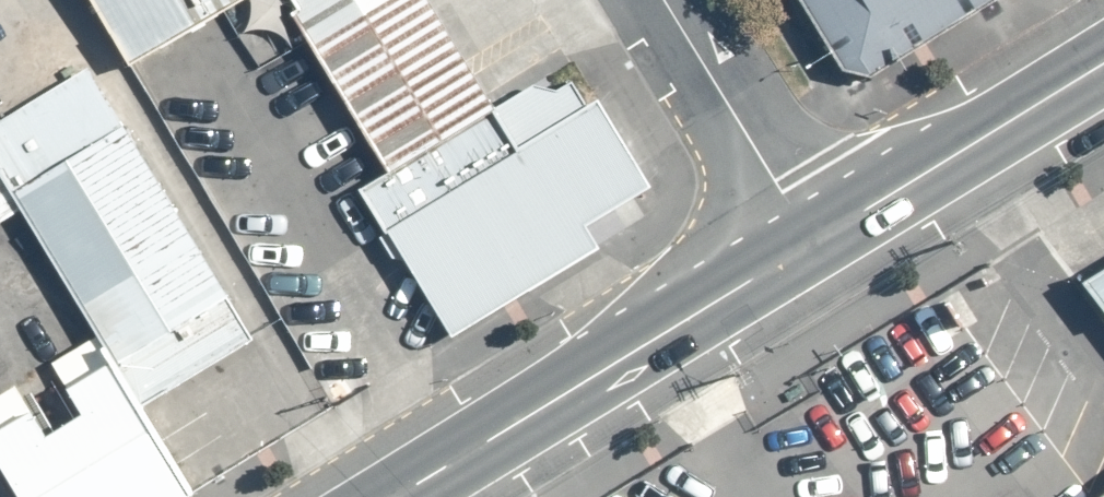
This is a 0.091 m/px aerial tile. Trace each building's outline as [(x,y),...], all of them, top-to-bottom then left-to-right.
[(98,51),(184,0),(67,0),(98,51)] [(405,0),(252,0),(347,157),(460,90),(405,0)] [(851,85),(993,0),(800,0),(851,85)] [(48,45),(0,74),(0,203),(113,390),(219,326),(48,45)] [(1036,314),(1103,400),(1103,261),(1036,314)] [(49,324),(0,354),(0,496),(128,496),(147,486),(49,324)]
